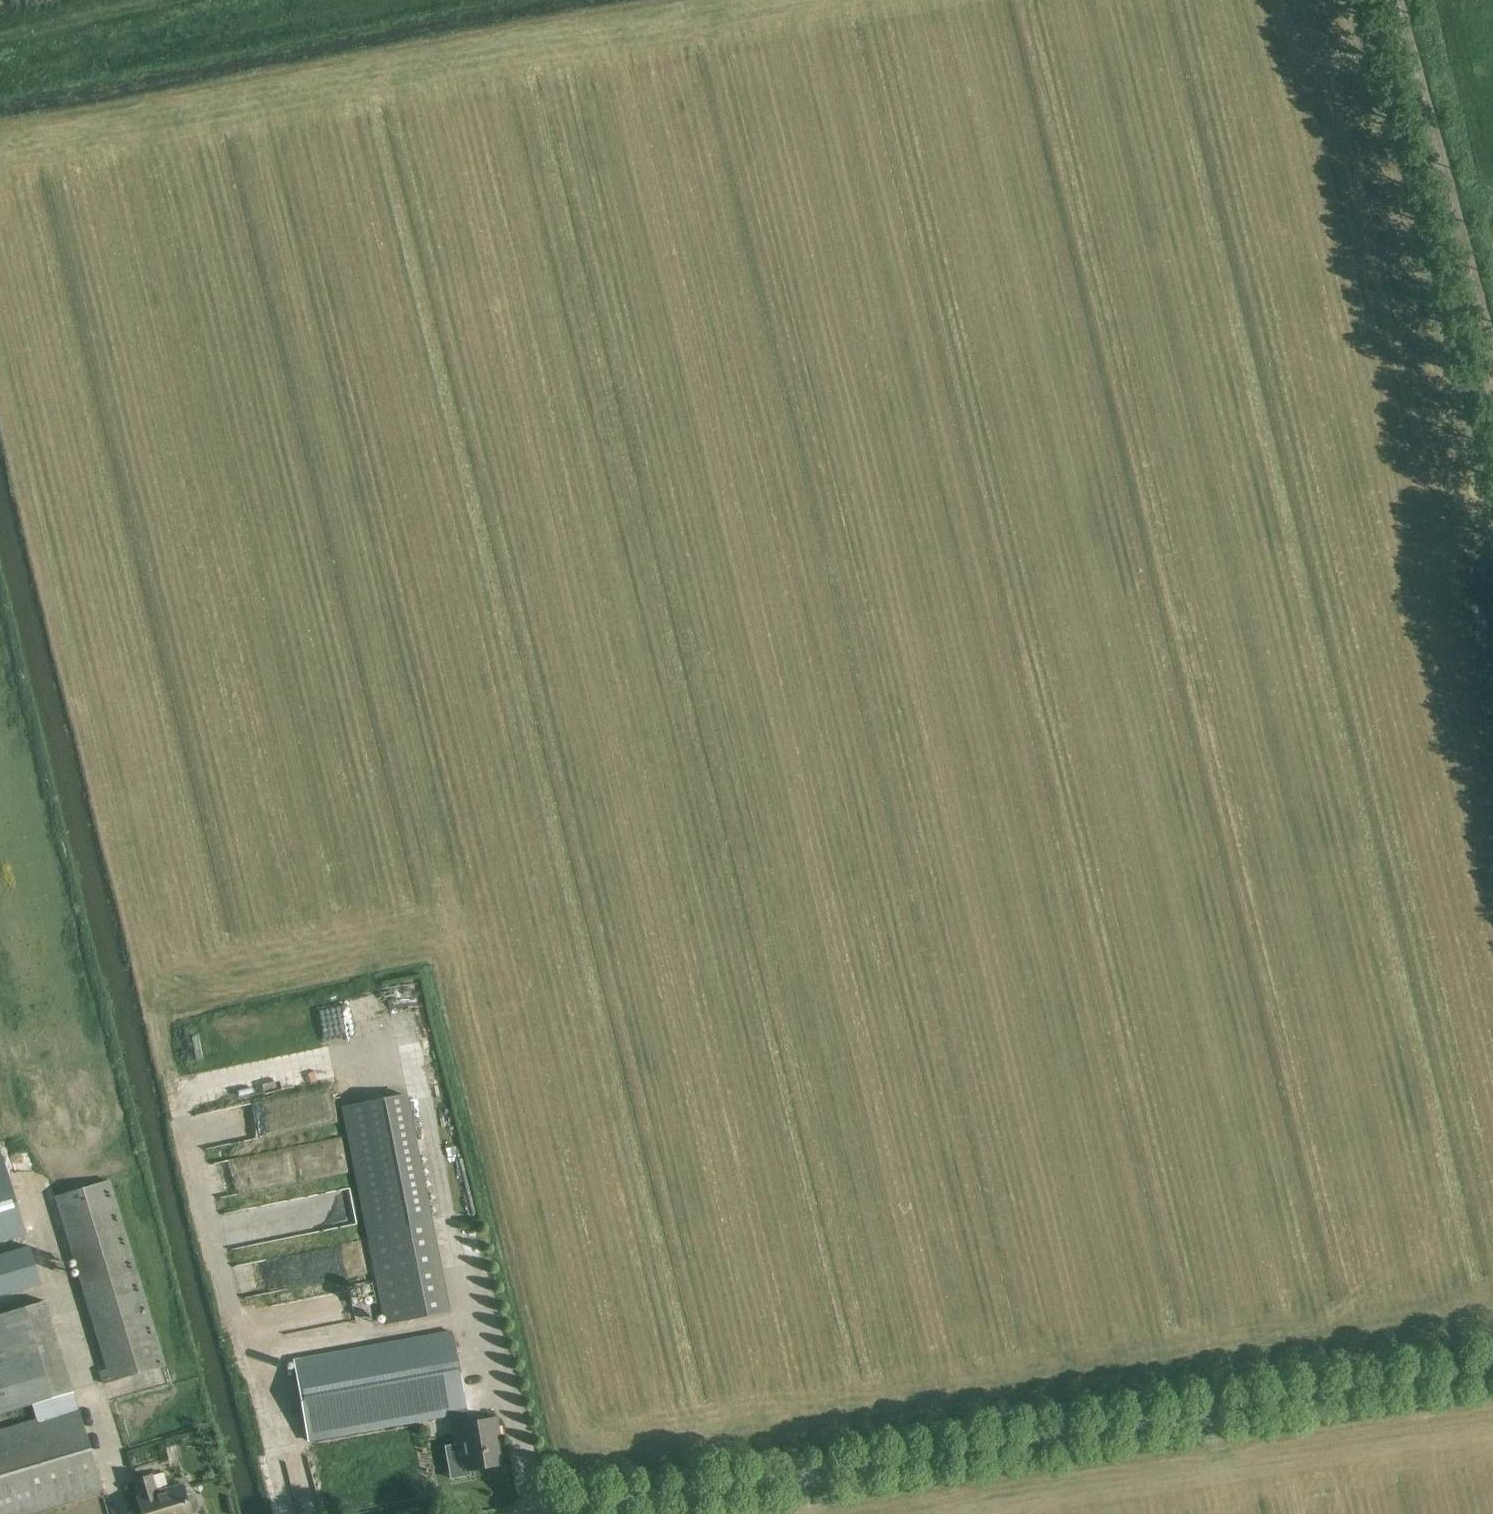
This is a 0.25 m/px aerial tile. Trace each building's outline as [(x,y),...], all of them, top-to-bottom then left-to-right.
[(402,1094),(341,1106),(386,1325),(447,1313),(402,1094)] [(1,1156),(0,1156),(0,1241),(26,1234),(1,1156)] [(109,1181),(56,1197),(109,1366),(100,1369),(104,1381),(165,1362),(109,1181)] [(279,1260),(285,1290),(369,1274),(363,1244),(279,1260)] [(39,1283),(29,1249),(0,1258),(0,1294),(39,1283)] [(101,1489),(45,1300),(0,1313),(0,1414),(33,1404),(38,1420),(0,1431),(0,1513),(19,1513),(101,1489)] [(466,1411),(452,1332),(294,1361),(309,1440),(447,1415),(466,1411)] [(449,1425),(455,1424),(459,1446),(463,1445),(468,1470),(500,1464),(496,1440),(499,1439),(495,1417),(468,1421),(466,1411),(447,1415),(449,1425)] [(184,1495),(181,1485),(167,1490),(163,1472),(151,1475),(136,1480),(141,1497),(138,1498),(143,1513),(190,1513),(194,1513),(197,1510),(198,1506),(195,1498),(192,1495),(188,1494),(184,1495)]
